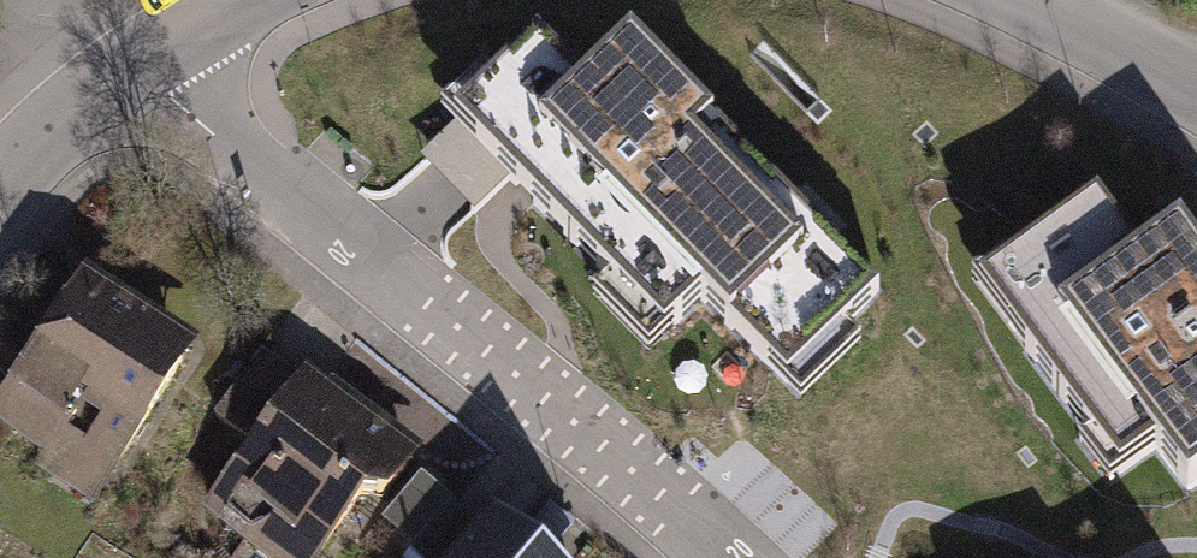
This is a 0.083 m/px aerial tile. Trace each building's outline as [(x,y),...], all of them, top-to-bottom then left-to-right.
[(791,383),(874,297),(628,59),(587,101),(533,49),(451,132),(659,334),(699,294),(791,383)] [(1196,490),(1196,257),(1176,231),(1132,266),(1086,207),(976,293),(1118,472),(1157,441),(1196,490)] [(0,419),(0,447),(46,475),(37,490),(93,525),(199,357),(84,285),(0,419)] [(216,426),(258,456),(306,391),(265,360),(216,426)] [(312,384),(306,391),(258,456),(207,525),(219,534),(206,551),(215,557),(339,557),(372,514),(386,523),(431,462),(337,393),(332,399),(312,384)] [(447,504),(423,487),(386,535),(410,553),(447,504)] [(492,540),(460,514),(424,557),(477,557),(492,540)] [(499,531),(492,540),(477,557),(533,557),(499,531)]
